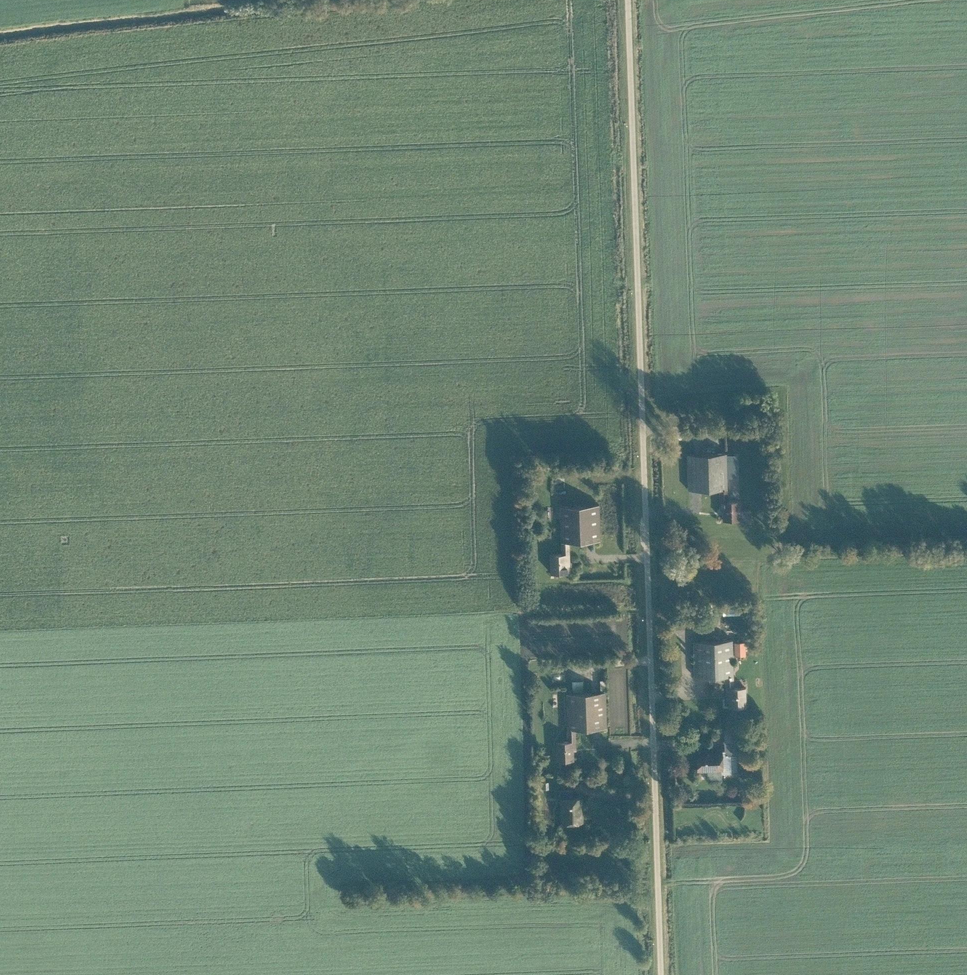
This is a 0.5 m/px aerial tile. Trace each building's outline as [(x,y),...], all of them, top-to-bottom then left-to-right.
[(733,431),(724,432),(725,447),(734,446),(733,431)] [(725,453),(686,454),(687,491),(718,491),(719,519),(739,519),(739,501),(726,501),(725,453)] [(547,551),(548,572),(568,571),(567,540),(599,539),(598,504),(557,505),(558,551),(547,551)] [(721,603),(722,615),(740,614),(739,603),(721,603)] [(731,640),(692,641),(693,676),(708,675),(708,682),(724,682),(725,706),(745,705),(744,685),(731,686),(731,640)] [(745,642),(735,642),(734,657),(745,657),(745,642)] [(554,741),(555,761),(576,760),(575,729),(607,729),(606,690),(582,691),(581,682),(573,682),(573,693),(564,693),(565,741),(554,741)] [(723,748),(694,749),(694,772),(721,772),(721,777),(729,777),(728,749),(742,748),(741,726),(722,727),(723,748)] [(557,798),(557,823),(580,822),(579,797),(557,798)]
